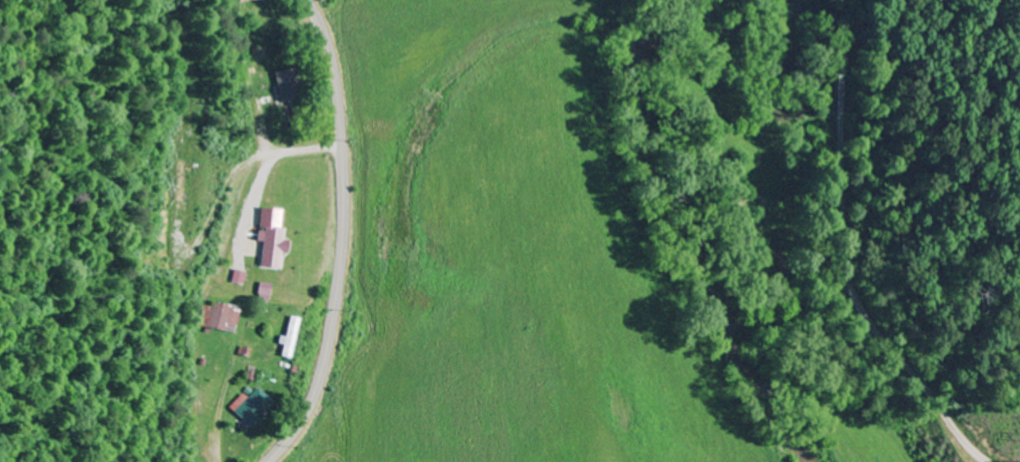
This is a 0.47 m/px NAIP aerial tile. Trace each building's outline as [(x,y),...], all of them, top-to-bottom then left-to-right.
[(298,98),(290,69),(273,74),(281,103),(298,98)] [(262,268),(280,269),(281,254),(287,255),(288,240),(284,240),(284,230),(281,229),(282,211),(263,209),(261,232),(260,232),(259,242),(264,243),(262,268)] [(236,283),(247,286),(250,273),(238,270),(236,283)] [(243,309),(210,303),(205,326),(238,333),(243,309)] [(285,346),(282,358),(293,360),(301,319),(292,317),(287,338),(281,337),(280,345),(285,346)] [(233,409),(253,428),(276,405),(259,389),(250,399),(246,395),(233,409)]
